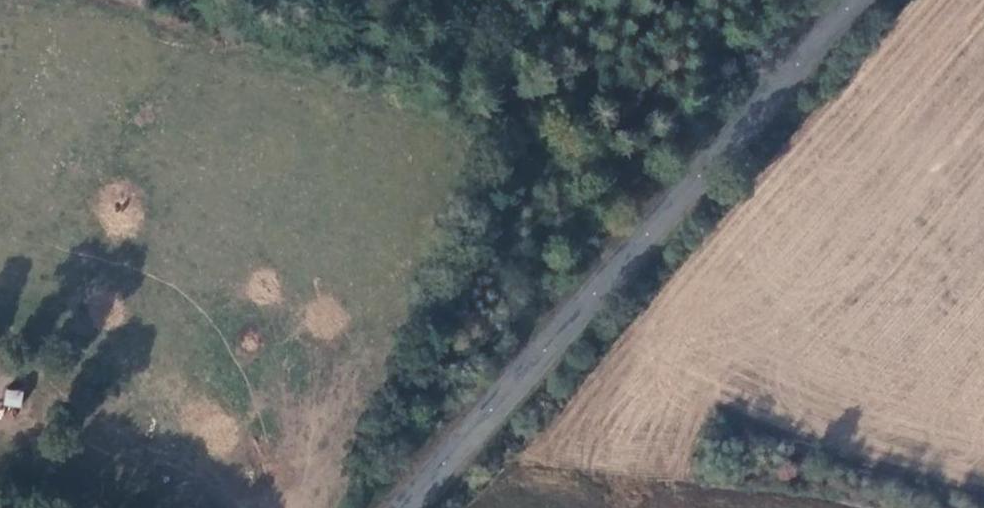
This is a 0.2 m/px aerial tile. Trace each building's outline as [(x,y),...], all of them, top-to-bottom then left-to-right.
[(21,408),(23,391),(4,389),(3,406),(21,408)]
